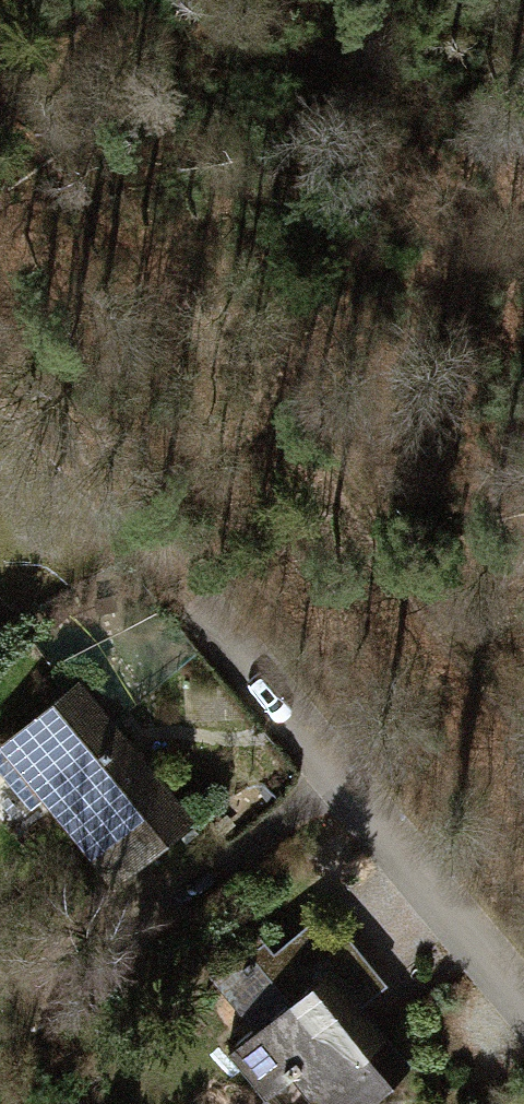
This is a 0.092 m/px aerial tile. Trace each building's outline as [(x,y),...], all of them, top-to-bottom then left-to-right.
[(188,818),(84,690),(10,751),(114,879),(188,818)] [(293,964),(209,1035),(268,1103),(369,1103),(394,1083),(293,964)]
